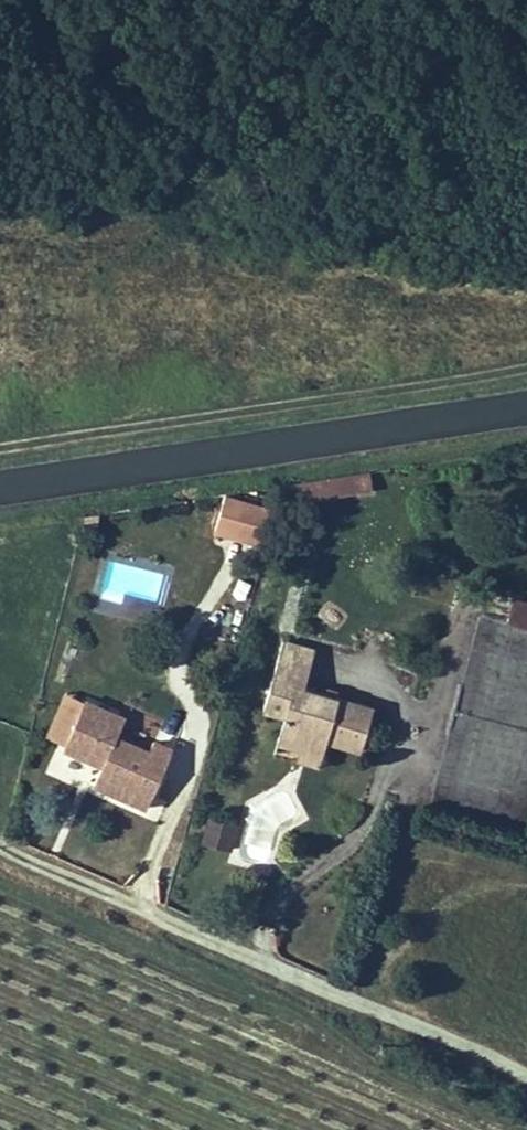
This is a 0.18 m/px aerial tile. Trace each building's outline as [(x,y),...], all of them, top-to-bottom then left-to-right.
[(369,465),(344,469),(347,491),(372,488),(369,465)] [(305,475),(298,495),(311,499),(320,472),(305,475)] [(255,545),(268,506),(224,491),(211,530),(255,545)] [(512,596),(507,624),(526,628),(526,599),(512,596)] [(318,659),(285,649),(263,718),(285,725),(276,752),(298,758),(319,748),(326,751),(360,762),(374,718),(306,696),(318,659)] [(138,706),(95,688),(75,736),(111,750),(102,769),(159,794),(186,737),(168,728),(163,737),(130,723),(138,706)] [(326,751),(319,748),(298,758),(294,770),(317,777),(326,751)] [(224,823),(208,817),(199,843),(215,848),(224,823)]
